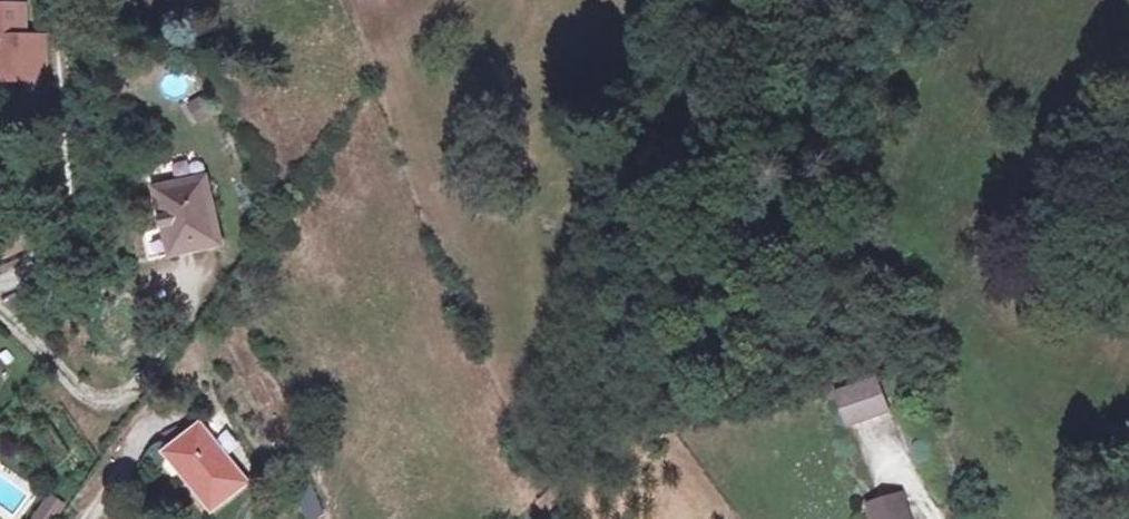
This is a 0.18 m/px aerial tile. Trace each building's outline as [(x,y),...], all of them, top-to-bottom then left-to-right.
[(0,9),(0,73),(27,73),(28,81),(48,81),(47,40),(26,39),(25,9),(0,9)] [(28,81),(27,73),(0,73),(0,82),(28,81)] [(28,81),(30,120),(52,120),(51,81),(48,81),(28,81)] [(186,103),(196,123),(214,113),(203,93),(186,103)] [(219,231),(196,167),(150,184),(162,221),(144,227),(153,253),(219,231)] [(882,377),(864,383),(873,413),(893,406),(882,377)] [(873,413),(864,383),(845,389),(856,419),(873,413)] [(252,478),(206,422),(175,447),(197,473),(193,477),(218,507),(252,478)] [(326,514),(311,477),(292,485),(307,518),(315,518),(326,514)] [(906,491),(874,500),(879,516),(911,507),(906,491)] [(51,499),(36,518),(56,518),(64,508),(51,499)] [(911,507),(879,516),(880,518),(915,518),(911,507)]
